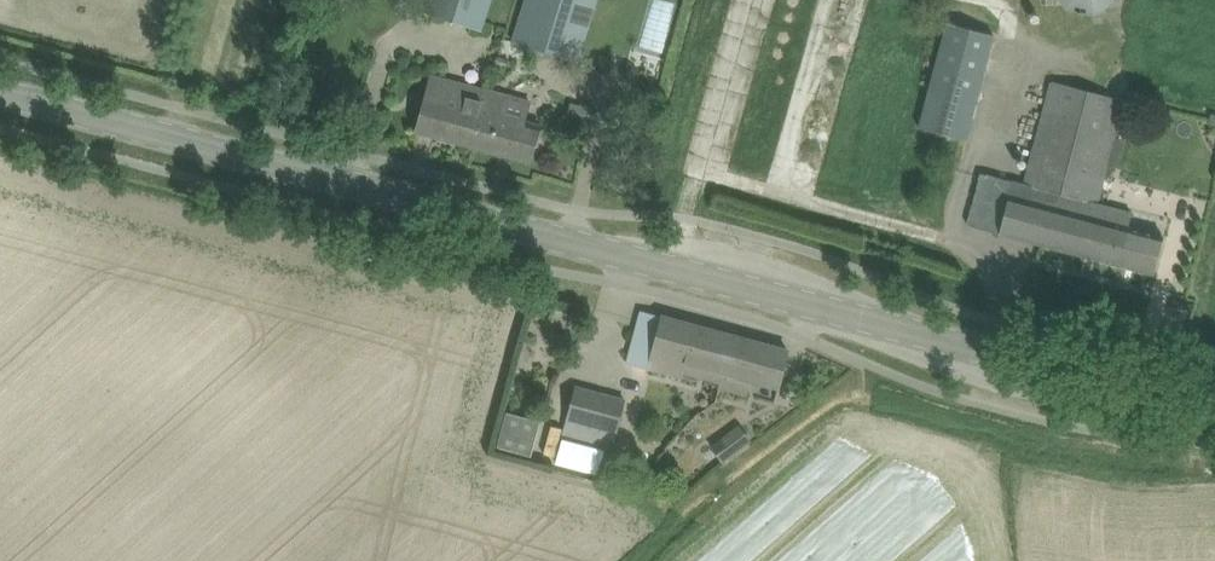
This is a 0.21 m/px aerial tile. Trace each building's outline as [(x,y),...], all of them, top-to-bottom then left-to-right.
[(491,0),(430,0),(426,12),(481,30),(484,21),(489,7),(491,0)] [(512,40),(538,49),(560,56),(580,63),(600,0),(524,0),(512,40)] [(1119,0),(1053,0),(1052,3),(1117,14),(1119,0)] [(951,20),(926,104),(920,127),(967,139),(973,116),(997,34),(951,20)] [(417,131),(474,147),(489,90),(432,75),(417,131)] [(981,174),(974,201),(968,224),(1154,273),(1160,250),(1164,237),(1127,227),(1131,214),(1095,205),(1121,99),(1050,81),(1024,185),(981,174)] [(530,101),(489,90),(474,147),(531,162),(541,125),(525,120),(530,101)] [(582,101),(582,102),(582,103),(577,122),(589,125),(593,107),(594,104),(582,101)] [(687,361),(705,366),(715,330),(642,310),(635,334),(628,362),(683,377),(687,361)] [(715,330),(705,366),(724,371),(720,387),(746,394),(750,379),(779,387),(789,350),(715,330)] [(613,448),(617,430),(618,428),(626,399),(576,386),(563,435),(613,448)] [(548,429),(513,418),(501,458),(535,469),(548,429)] [(752,439),(739,423),(711,445),(723,461),(752,439)]
